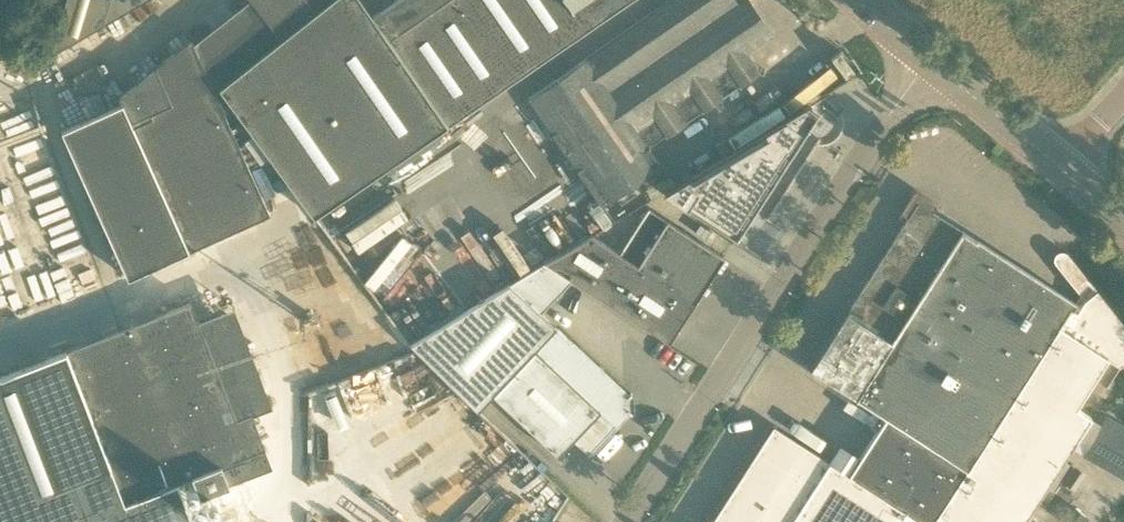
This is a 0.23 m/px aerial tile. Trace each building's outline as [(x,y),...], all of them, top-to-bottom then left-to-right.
[(37,6),(59,12),(63,0),(38,0),(37,6)] [(52,54),(103,24),(111,0),(66,0),(52,54)] [(103,24),(145,0),(111,0),(103,24)] [(193,44),(213,88),(214,91),(219,87),(281,39),(251,0),(249,0),(193,44)] [(219,87),(253,134),(269,155),(314,216),(447,125),(448,126),(623,5),(630,0),(396,0),(373,16),(362,0),(329,0),(281,39),(219,87)] [(281,39),(329,0),(251,0),(281,39)] [(528,98),(602,206),(662,165),(649,146),(666,134),(668,136),(687,123),(685,121),(703,109),(704,111),(723,98),(722,96),(739,84),(740,86),(760,73),(745,53),(762,41),(773,34),(749,0),(747,0),(738,3),(736,0),(669,0),(528,98)] [(122,102),(61,130),(128,277),(188,251),(269,214),(214,91),(213,88),(193,44),(190,40),(120,97),(122,102)] [(808,105),(663,192),(735,239),(818,111),(811,107),(808,105)] [(399,255),(462,213),(447,191),(384,233),(399,255)] [(1075,440),(1089,419),(1092,415),(1078,404),(1110,356),(1119,367),(1123,364),(1123,324),(1068,254),(1067,253),(1065,252),(1064,251),(1062,251),(1060,251),(1059,251),(1057,252),(1056,253),(1055,254),(1054,256),(1054,257),(1053,259),(1054,261),(1054,262),(1055,264),(1084,300),(1080,307),(932,212),(936,206),(921,196),(917,202),(911,198),(901,213),(908,217),(810,369),(883,416),(846,474),(773,427),(712,521),(1020,521),(1075,440)] [(705,246),(649,209),(621,254),(592,236),(544,262),(669,342),(723,258),(705,246)] [(477,411),(492,395),(541,441),(557,456),(572,440),(588,455),(629,411),(631,414),(632,413),(629,409),(628,397),(631,394),(630,393),(628,395),(539,312),(570,280),(544,263),(509,284),(410,345),(477,411)] [(191,302),(0,376),(0,521),(192,521),(176,481),(192,475),(200,495),(228,484),(228,483),(271,466),(251,413),(236,418),(191,302)] [(1089,419),(1075,440),(1088,449),(1085,454),(1122,475),(1123,472),(1123,427),(1105,418),(1101,426),(1089,419)] [(1074,491),(1086,474),(1073,464),(1062,480),(1065,481),(1063,483),(1074,491)]
